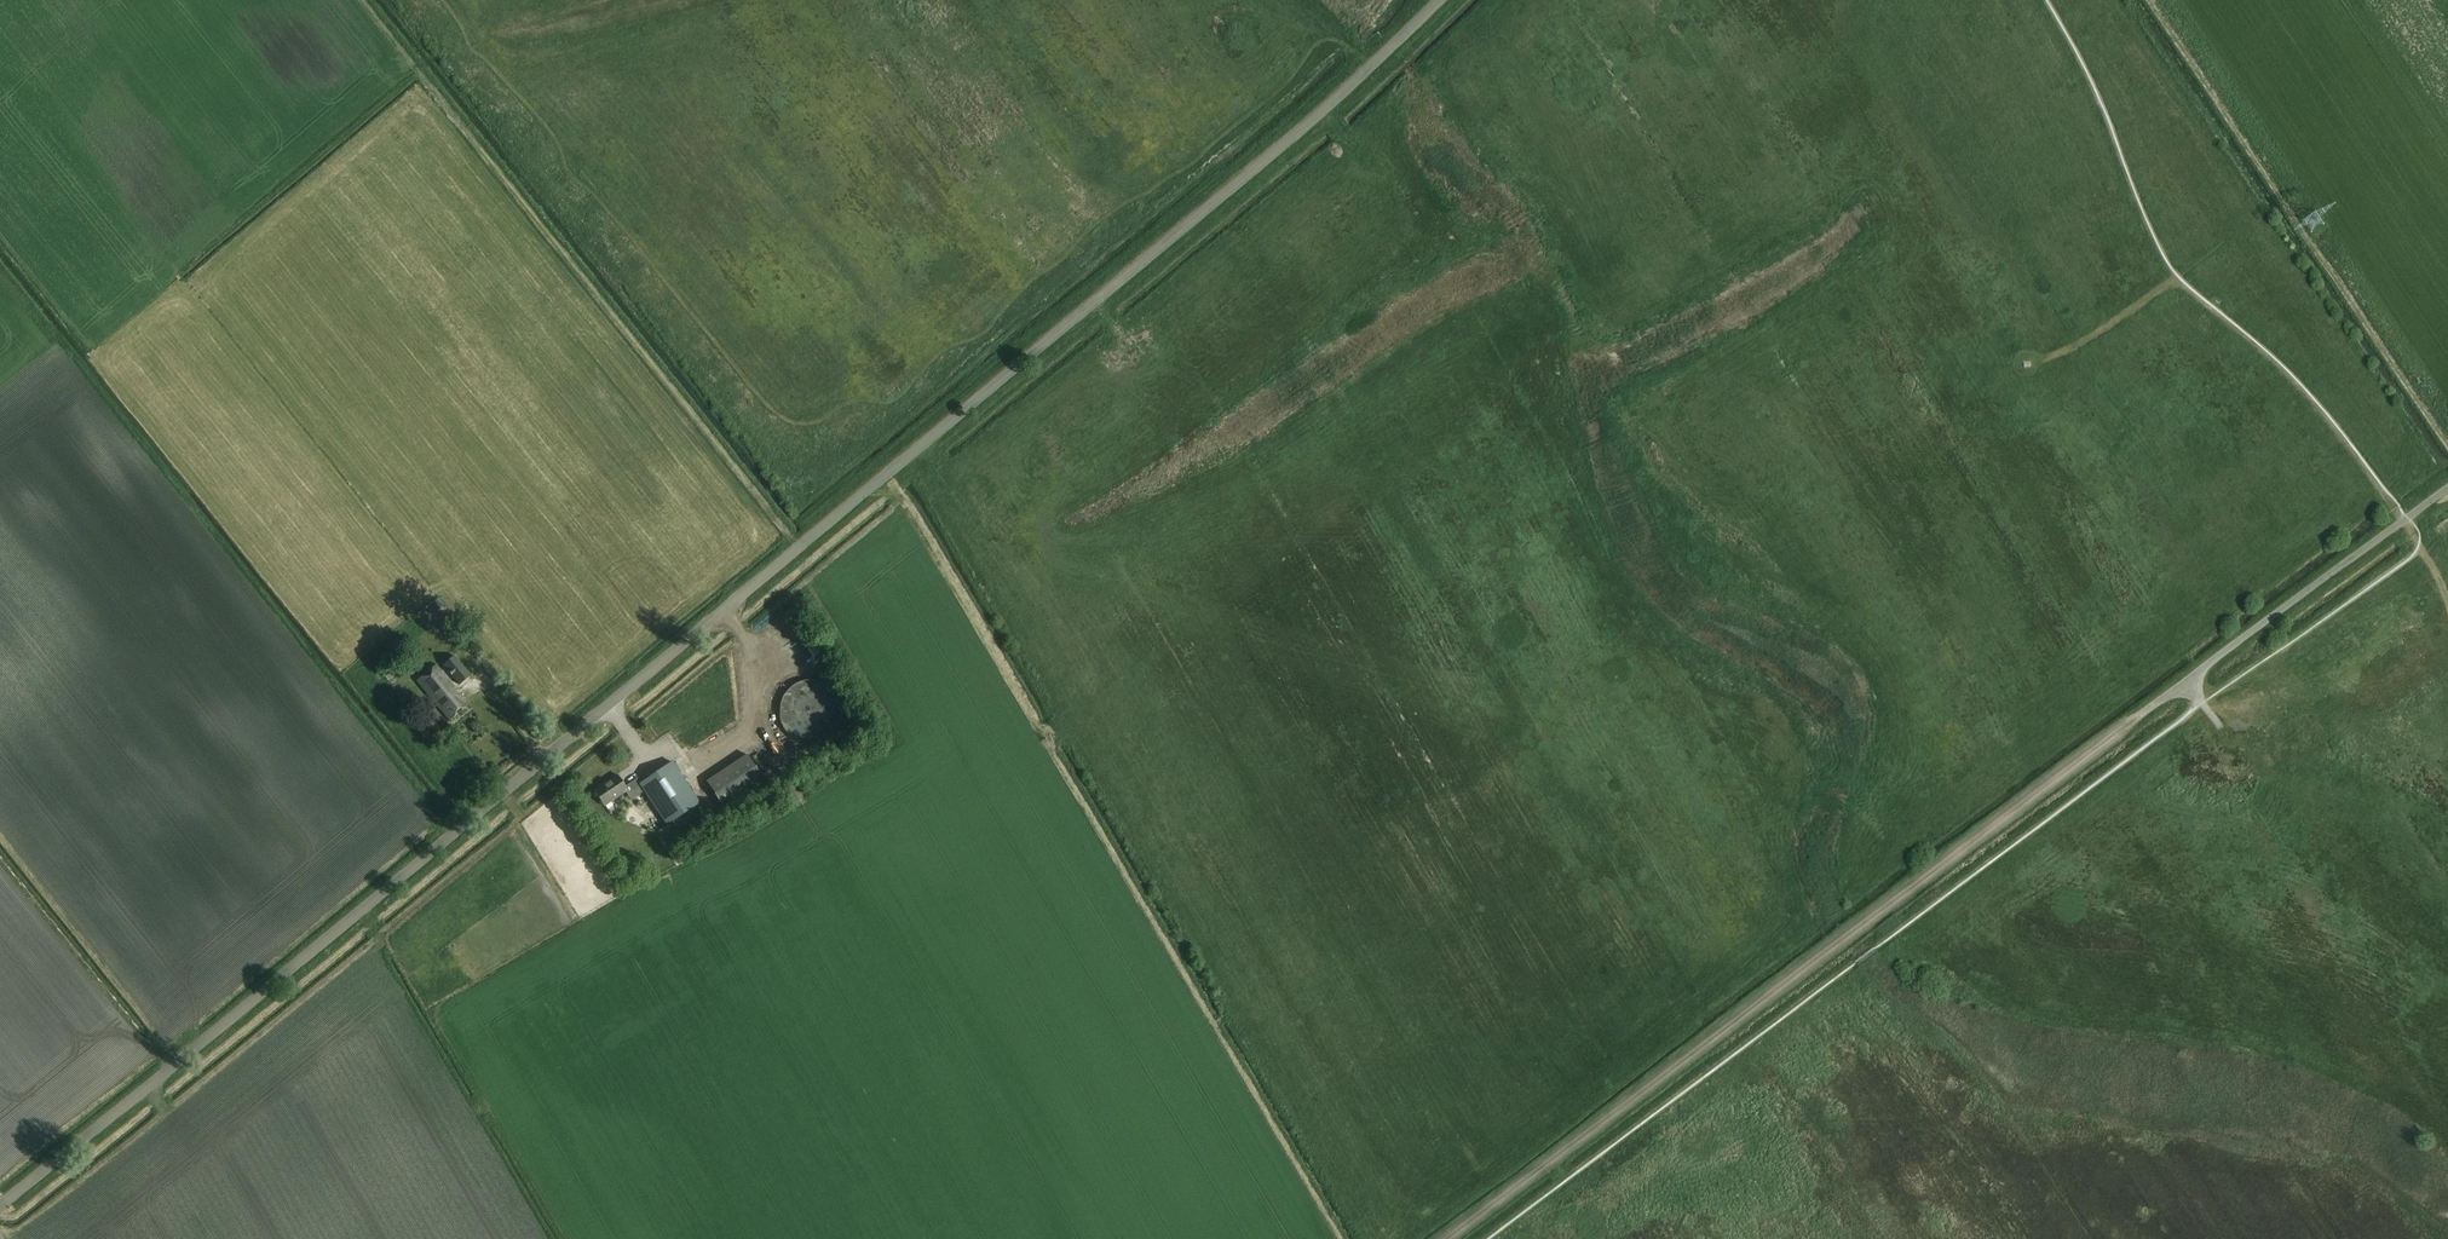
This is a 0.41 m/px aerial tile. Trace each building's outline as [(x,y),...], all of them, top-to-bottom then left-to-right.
[(463,664),(456,655),(443,665),(451,675),(458,684),(471,674),(463,664)] [(455,686),(435,663),(415,680),(448,720),(464,706),(462,704),(466,700),(460,692),(458,694),(453,688),(455,686)] [(388,668),(382,672),(388,681),(395,676),(388,668)] [(432,718),(425,725),(434,735),(441,728),(432,718)] [(713,777),(732,811),(765,792),(758,781),(766,777),(753,754),(713,777)] [(700,804),(671,762),(642,782),(639,778),(625,787),(618,775),(595,791),(605,806),(627,792),(632,800),(646,791),(668,825),(700,804)]
